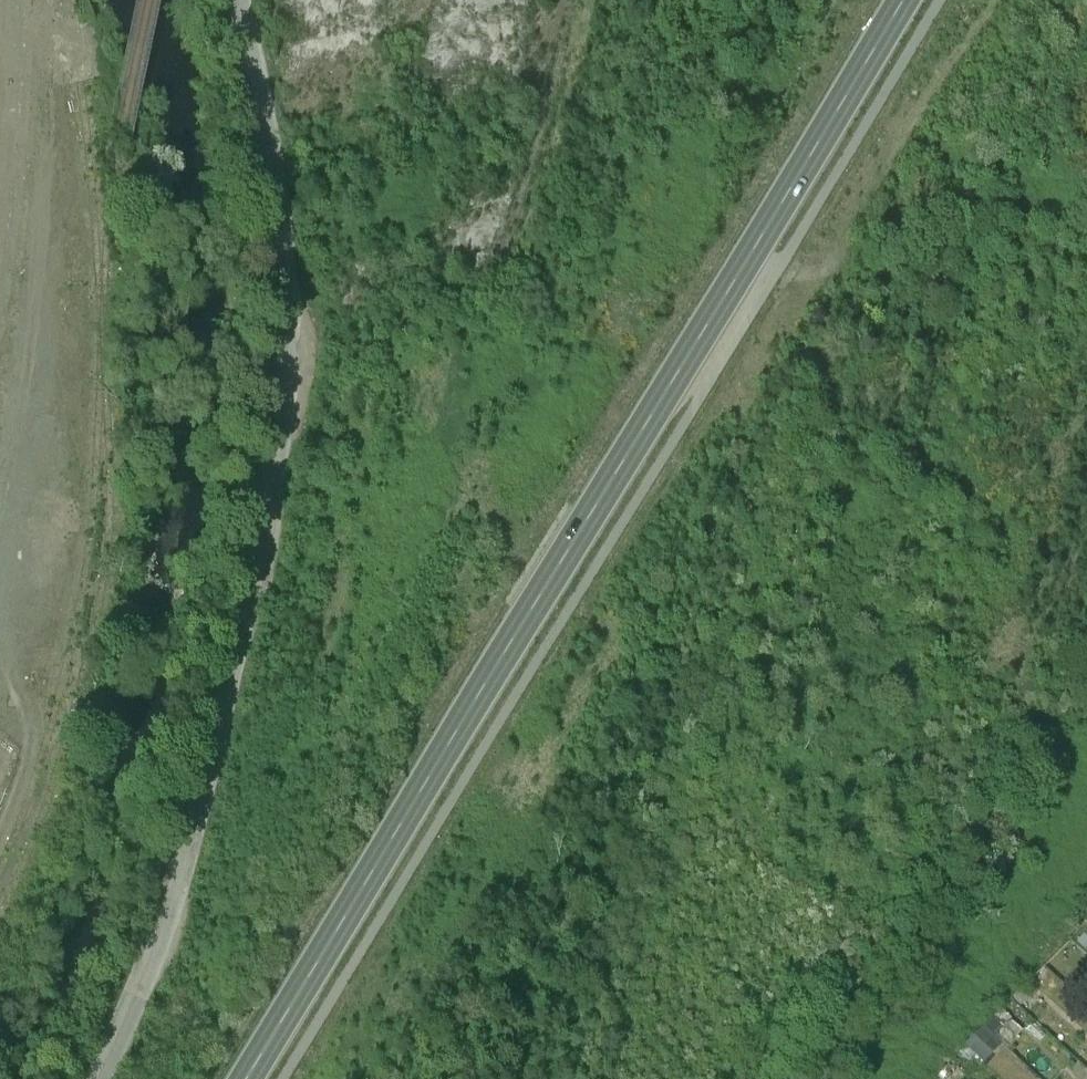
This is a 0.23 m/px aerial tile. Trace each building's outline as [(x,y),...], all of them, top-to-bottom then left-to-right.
[(1012,1041),(989,1022),(968,1047),(991,1066),(1012,1041)]
